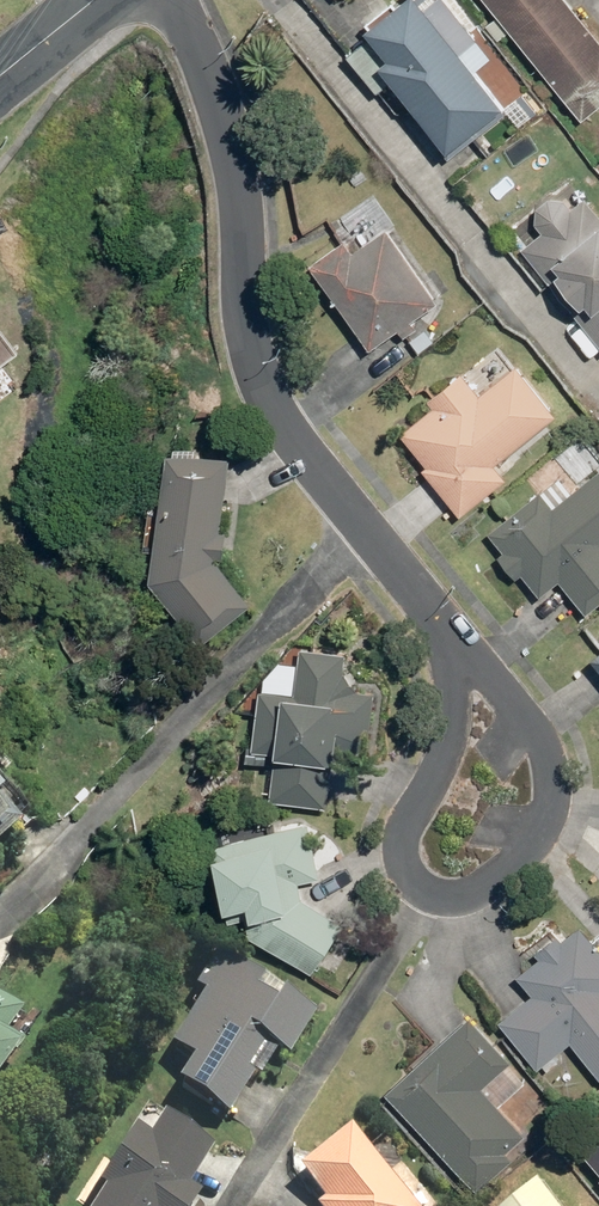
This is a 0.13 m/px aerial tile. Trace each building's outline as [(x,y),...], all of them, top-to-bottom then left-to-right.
[(421,0),(397,0),(365,26),(371,33),(370,34),(387,55),(377,63),(418,114),(420,113),(445,144),(468,126),(470,129),(503,102),(476,68),(491,56),(447,0),(432,0),(425,5),(421,0)] [(582,119),(598,105),(598,36),(570,0),(485,0),(582,119)] [(521,248),(598,344),(598,214),(585,196),(571,207),(563,195),(549,195),(536,206),(534,222),(541,231),(521,248)] [(343,238),(309,261),(369,348),(398,328),(404,336),(417,327),(411,319),(437,301),(386,227),(352,250),(343,238)] [(556,413),(516,363),(479,392),(462,371),(427,399),(432,406),(400,432),(426,465),(422,469),(459,515),(506,477),(494,463),(556,413)] [(230,457),(167,449),(150,575),(199,641),(250,603),(216,558),(221,559),(225,531),(220,530),(230,457)] [(553,506),(540,489),(488,531),(503,550),(497,555),(516,578),(521,573),(539,596),(558,580),(585,613),(598,602),(598,469),(553,506)] [(295,693),(259,689),(251,750),(275,753),(269,799),(326,806),(333,760),(365,764),(375,691),(356,689),(345,672),(347,653),(301,647),(295,693)] [(0,808),(0,846),(9,839),(19,831),(0,808)] [(215,849),(213,850),(223,903),(226,903),(229,916),(246,913),(248,932),(311,972),(343,922),(301,897),(299,881),(320,877),(308,820),(213,840),(215,849)] [(499,1018),(537,1067),(569,1042),(598,1080),(598,947),(581,924),(563,938),(559,932),(535,950),(540,956),(517,973),(532,993),(499,1018)] [(315,1013),(216,953),(160,1044),(190,1063),(175,1086),(227,1118),(253,1075),(248,1072),(265,1045),(287,1059),(315,1013)] [(20,1046),(5,1035),(23,1011),(0,995),(0,1073),(20,1046)] [(470,1016),(386,1092),(476,1191),(512,1158),(506,1152),(525,1135),(482,1087),(511,1061),(470,1016)] [(93,1205),(192,1205),(199,1194),(188,1187),(212,1148),(162,1116),(147,1139),(131,1129),(94,1189),(101,1194),(93,1205)] [(349,1128),(296,1171),(322,1202),(317,1205),(414,1205),(349,1128)] [(584,1152),(598,1170),(598,1140),(584,1152)] [(530,1187),(507,1205),(545,1205),(530,1187)]
